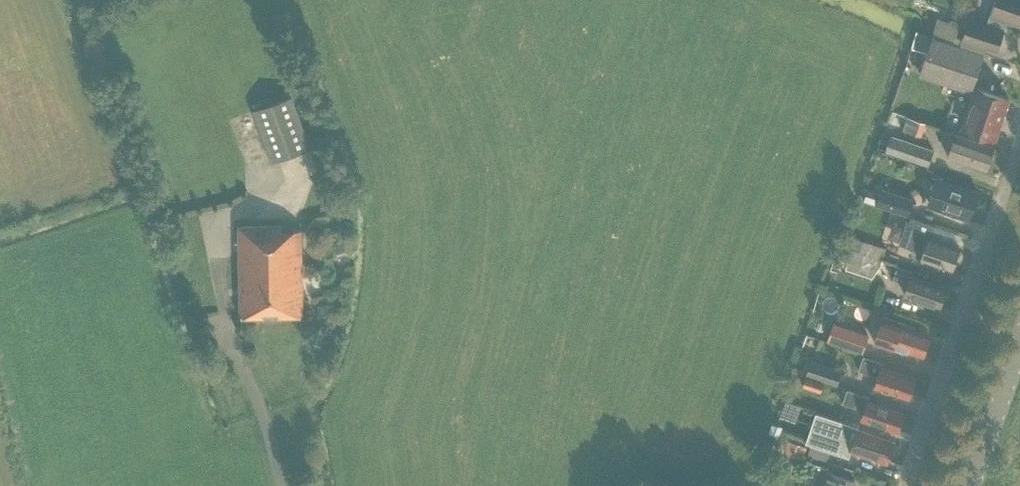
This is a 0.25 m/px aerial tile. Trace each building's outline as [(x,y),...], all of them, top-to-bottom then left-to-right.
[(987,24),(969,18),(963,37),(997,49),(1007,19),(1019,23),(1019,0),(995,0),(987,24)] [(918,30),(912,44),(929,50),(934,36),(918,30)] [(929,50),(921,73),(970,90),(983,52),(934,36),(929,50)] [(996,138),(1009,98),(979,87),(965,127),(996,138)] [(255,110),(273,161),(311,147),(293,96),(255,110)] [(955,133),(945,130),(941,141),(952,144),(948,155),(986,168),(994,146),(955,133)] [(934,149),(905,139),(891,134),(886,149),(928,164),(934,149)] [(969,220),(978,191),(942,178),(932,207),(969,220)] [(913,214),(917,202),(887,191),(882,204),(913,214)] [(952,267),(959,246),(929,235),(933,224),(911,216),(902,241),(924,249),(921,257),(952,267)] [(240,316),(303,314),(302,229),(282,229),(282,225),(238,226),(240,316)] [(845,233),(841,245),(883,259),(886,248),(845,233)] [(875,272),(881,264),(883,259),(841,245),(836,259),(848,263),(875,272)] [(939,305),(946,286),(912,275),(913,271),(897,265),(893,277),(909,282),(905,294),(939,305)] [(923,355),(930,334),(901,324),(902,321),(883,314),(874,341),(893,348),(894,345),(923,355)] [(869,334),(834,321),(827,340),(863,353),(869,334)] [(909,397),(916,377),(880,365),(881,361),(864,355),(859,369),(876,375),(873,385),(909,397)] [(842,370),(811,359),(806,372),(837,383),(842,370)] [(806,374),(803,383),(821,390),(825,380),(806,374)] [(898,430),(904,411),(869,399),(870,396),(848,388),(843,402),(864,409),(861,418),(898,430)] [(817,411),(806,440),(812,442),(832,450),(849,456),(851,449),(872,456),(877,458),(877,456),(888,460),(894,441),(879,436),(879,435),(858,428),(859,426),(840,419),(817,411)] [(812,442),(808,454),(828,461),(832,450),(812,442)] [(827,471),(829,466),(814,461),(806,485),(853,485),(855,480),(827,471)]
